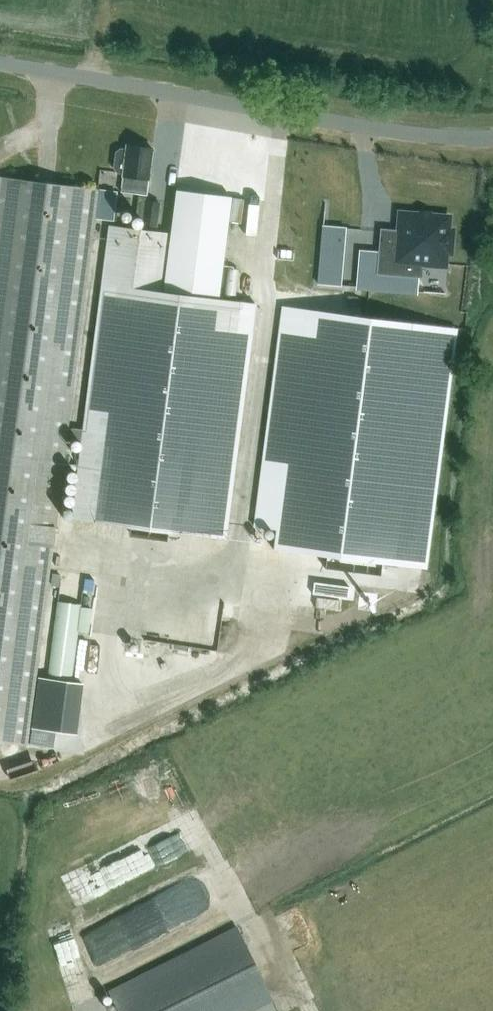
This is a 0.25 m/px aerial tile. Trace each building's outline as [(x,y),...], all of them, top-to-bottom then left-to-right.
[(123,173),(123,176),(121,192),(139,194),(136,217),(144,218),(143,225),(157,227),(160,203),(144,201),(145,195),(147,195),(153,148),(127,145),(126,149),(121,149),(116,152),(114,167),(118,172),(123,173)] [(27,745),(98,189),(0,177),(0,741),(27,745)] [(231,197),(176,190),(163,290),(218,297),(231,197)] [(383,231),(379,271),(420,275),(421,261),(443,263),(444,250),(449,250),(450,231),(446,231),(447,218),(402,214),(400,232),(383,231)] [(110,225),(72,520),(226,540),(255,303),(162,291),(170,233),(110,225)] [(334,275),(338,226),(322,225),(317,283),(324,284),(325,274),(334,275)] [(325,568),(380,575),(382,563),(426,568),(457,328),(282,306),(254,526),(276,529),(273,549),(326,555),(325,568)] [(59,599),(51,676),(76,679),(81,628),(92,629),(95,603),(59,599)] [(47,676),(44,693),(68,697),(71,680),(47,676)] [(272,1001),(236,927),(108,991),(118,1010),(252,1010),(272,1001)] [(68,977),(90,969),(76,932),(54,940),(68,977)]
